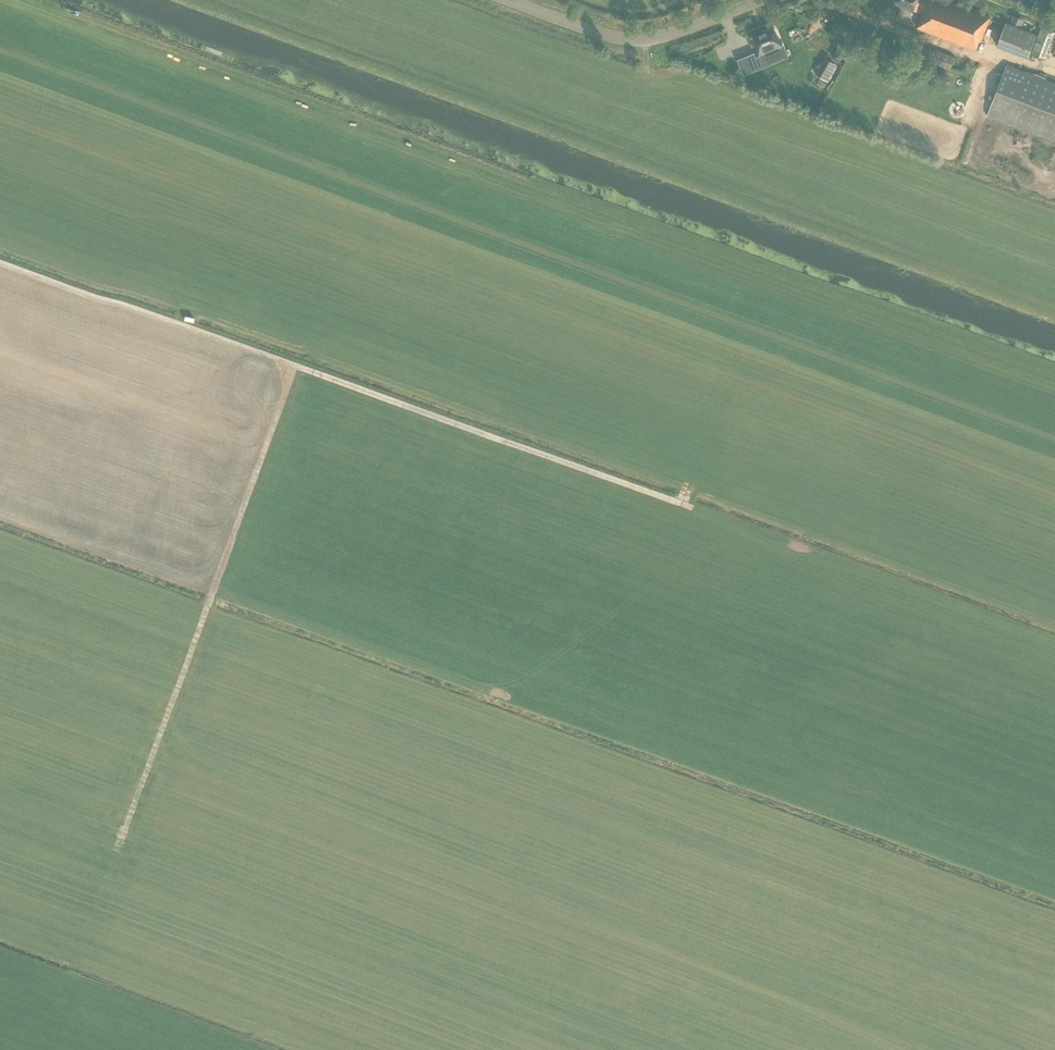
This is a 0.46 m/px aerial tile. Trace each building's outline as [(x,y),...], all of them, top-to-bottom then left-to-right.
[(990,17),(945,0),(898,0),(897,4),(913,10),(922,13),(917,27),(976,50),(979,41),(981,42),(990,17)] [(1021,28),(1024,20),(1013,15),(1010,23),(1021,28)] [(807,23),(810,32),(820,29),(817,20),(807,23)] [(1051,55),(1054,39),(1054,26),(1043,23),(1036,51),(1051,55)] [(1036,36),(1031,35),(1004,24),(996,44),(1029,56),(1036,36)] [(760,57),(783,48),(775,28),(752,37),(760,57)] [(788,33),(794,45),(804,40),(799,28),(788,33)] [(951,69),(956,57),(931,48),(927,60),(951,69)] [(835,51),(831,59),(838,63),(842,55),(835,51)] [(836,68),(823,61),(816,75),(828,82),(836,68)] [(1007,65),(987,116),(1054,142),(1054,83),(1007,65)] [(954,119),(957,120),(961,119),(964,117),(966,114),(966,111),(966,107),(964,104),(961,103),(957,102),(954,102),(951,104),(949,107),(948,111),(949,114),(951,117),(954,119)]
